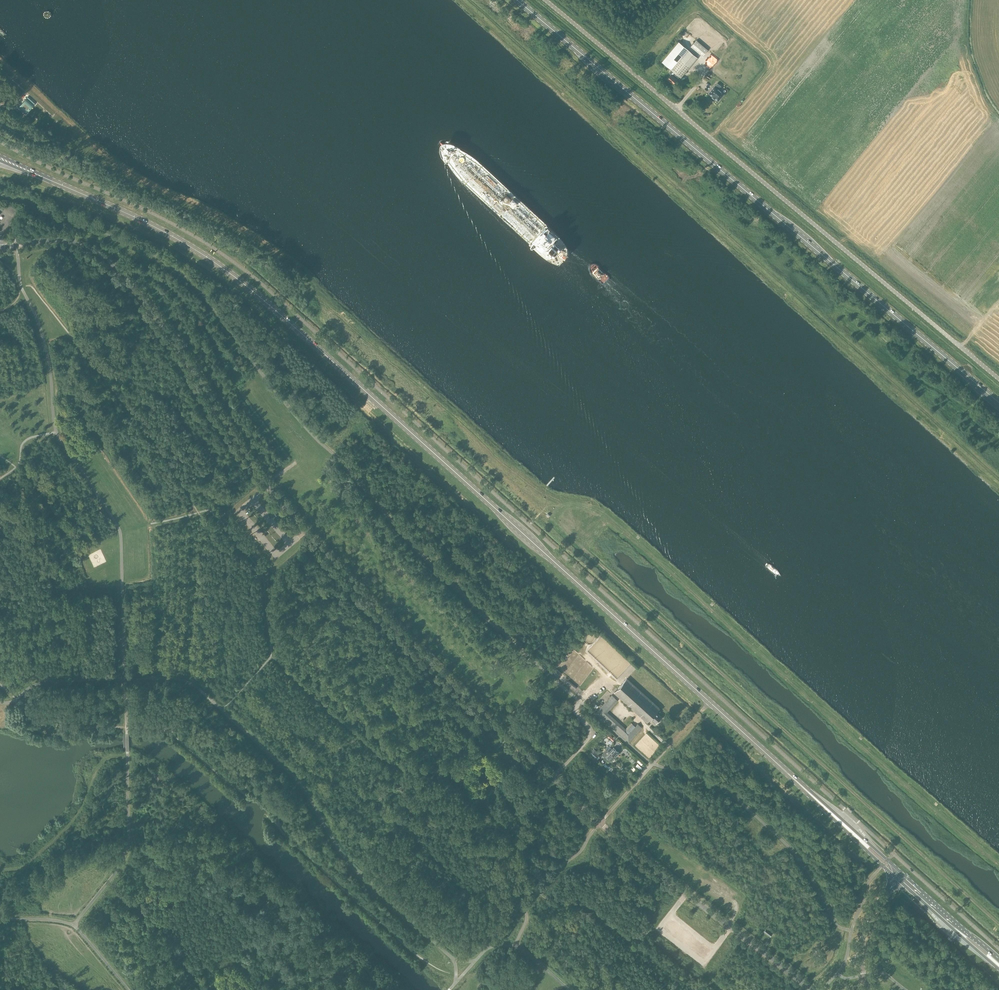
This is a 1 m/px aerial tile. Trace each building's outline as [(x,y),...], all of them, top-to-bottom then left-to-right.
[(691,46),(702,56),(708,50),(696,40),(691,46)] [(698,57),(679,41),(662,61),(671,69),(679,76),(681,77),(698,57)] [(671,74),(667,79),(673,84),(679,76),(671,69),(669,72),(671,74)] [(721,86),(717,83),(709,93),(708,93),(709,93),(712,96),(712,97),(714,98),(717,101),(718,101),(724,94),(718,89),(721,86)] [(26,98),(18,107),(26,113),(33,105),(26,98)] [(662,716),(656,711),(659,708),(627,678),(614,692),(647,722),(649,719),(650,720),(651,719),(656,723),(662,716)] [(612,695),(597,712),(629,741),(642,727),(638,723),(628,734),(604,712),(616,699),(612,695)] [(608,733),(606,736),(613,742),(615,739),(608,733)] [(607,750),(615,757),(619,752),(614,747),(612,748),(610,747),(607,750)] [(590,753),(592,754),(596,758),(598,756),(595,752),(596,750),(594,748),(590,753)] [(602,754),(602,755),(604,756),(605,757),(605,756),(611,761),(615,757),(607,750),(606,749),(602,754)]
